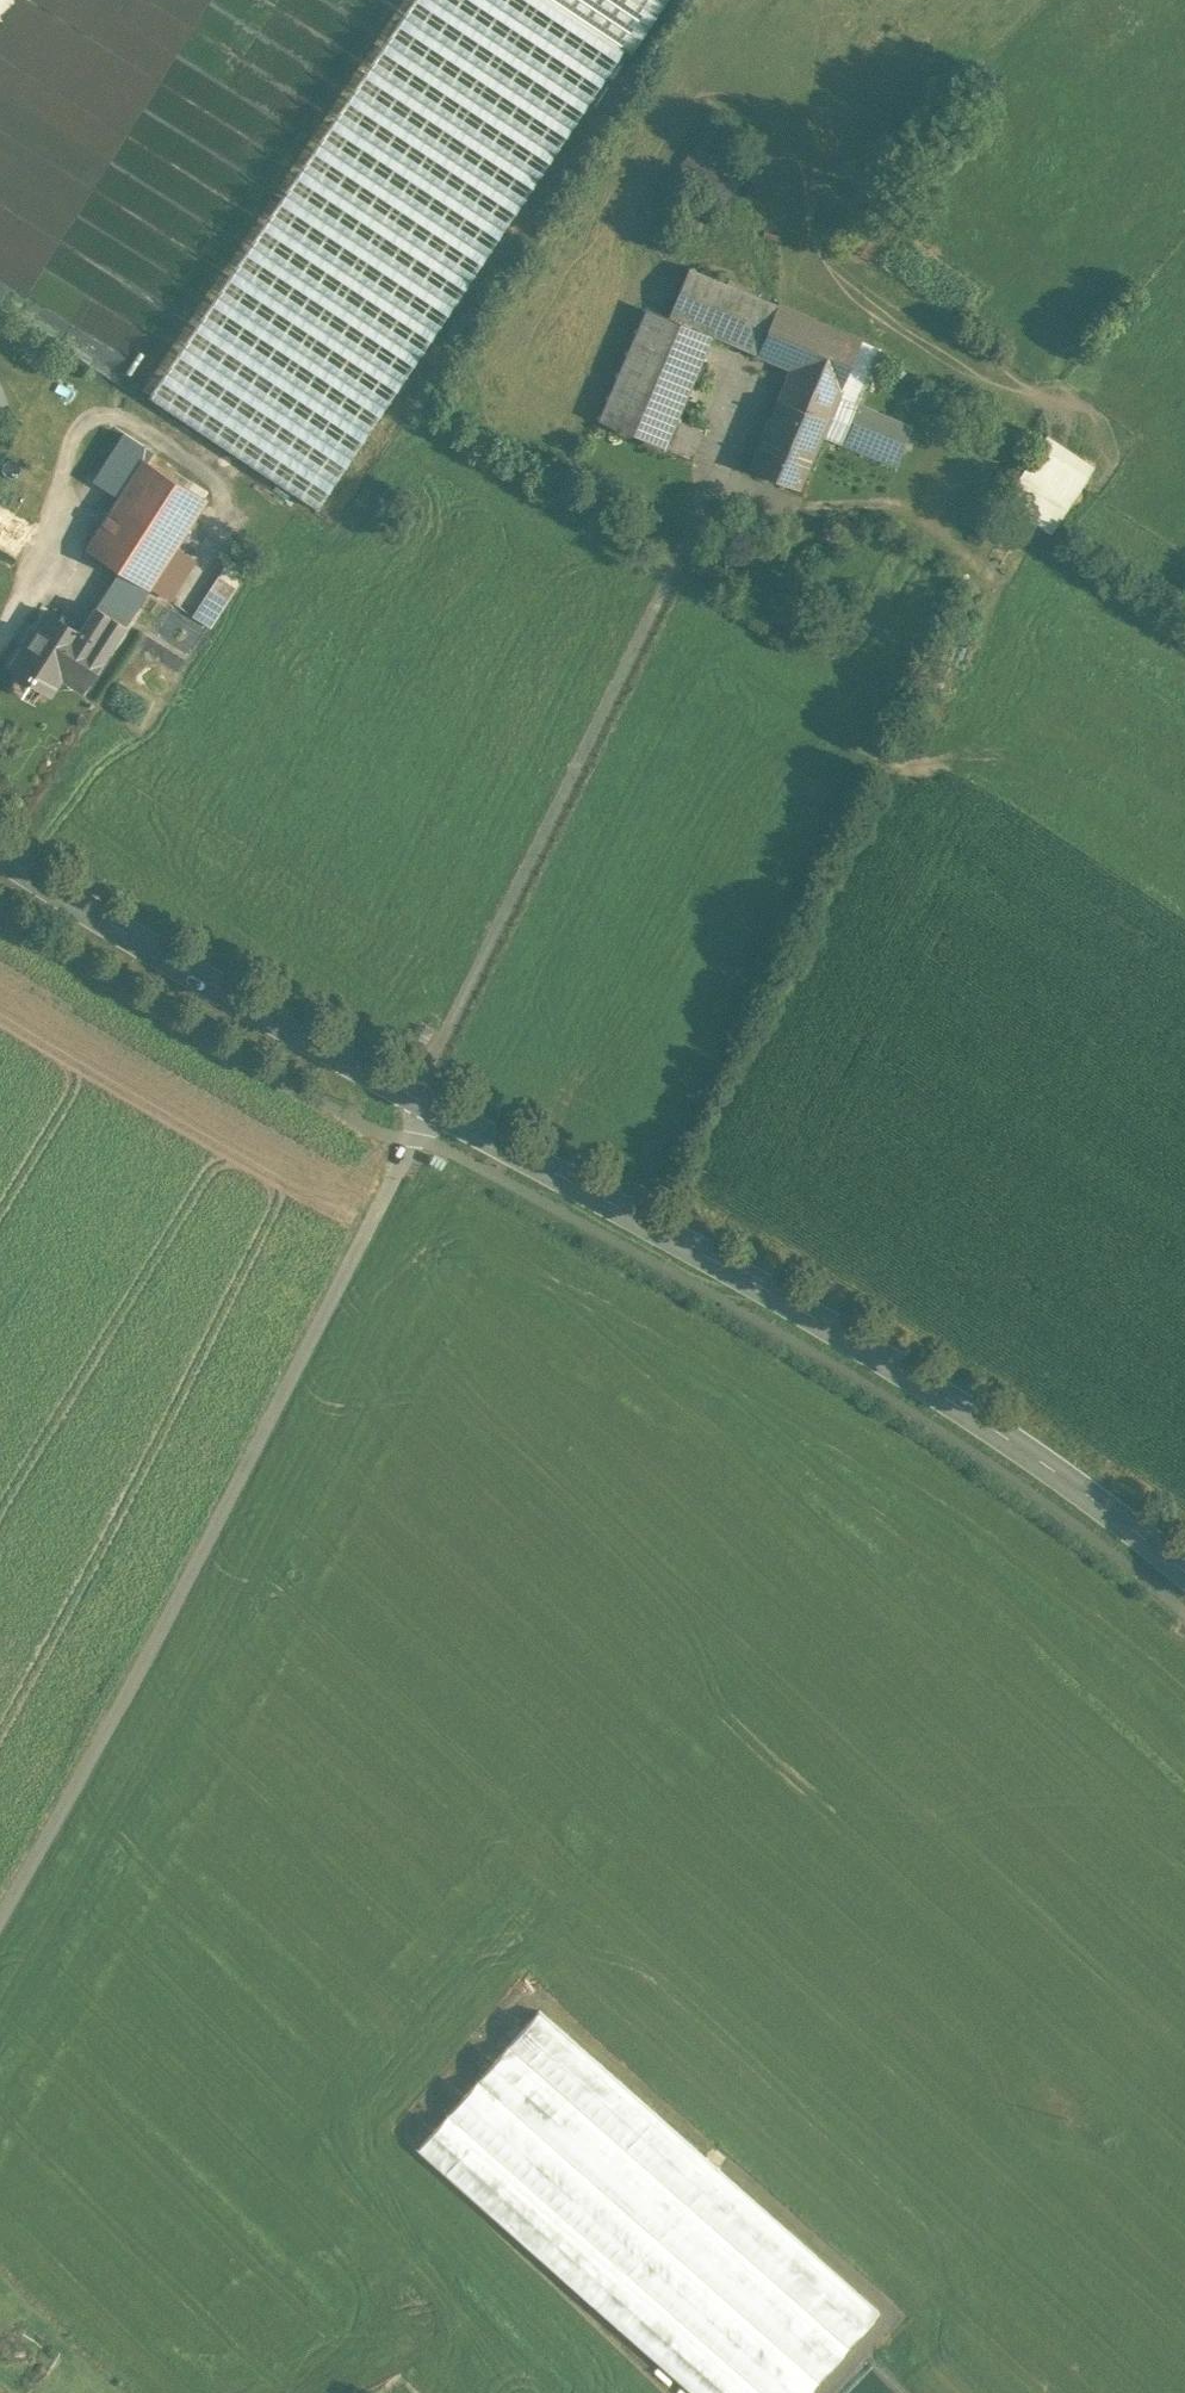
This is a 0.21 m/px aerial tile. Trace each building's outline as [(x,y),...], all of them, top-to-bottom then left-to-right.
[(631,51),(665,0),(554,0),(631,51)] [(735,188),(693,148),(680,162),(722,202),(735,188)] [(777,304),(689,266),(668,314),(753,350),(752,351),(756,353),(777,304)] [(862,340),(777,304),(756,353),(791,368),(778,398),(828,418),(832,408),(833,408),(862,340)] [(712,337),(646,309),(599,418),(665,446),(678,417),(712,337)] [(828,418),(778,398),(764,432),(763,432),(748,467),(800,487),(818,444),(817,443),(825,425),(828,418)] [(913,426),(857,402),(851,416),(833,408),(832,408),(828,418),(825,425),(843,433),(840,442),(897,466),(913,426)] [(704,428),(678,417),(665,446),(692,457),(704,428)] [(1047,531),(1090,462),(1040,431),(997,499),(1047,531)] [(125,433),(95,480),(121,497),(145,459),(146,460),(152,451),(125,433)] [(146,460),(145,459),(121,497),(87,549),(148,587),(205,498),(146,460)] [(48,610),(11,668),(29,680),(50,693),(62,675),(84,689),(109,649),(48,610)] [(539,2010),(418,2148),(694,2392),(806,2392),(878,2311),(539,2010)]
